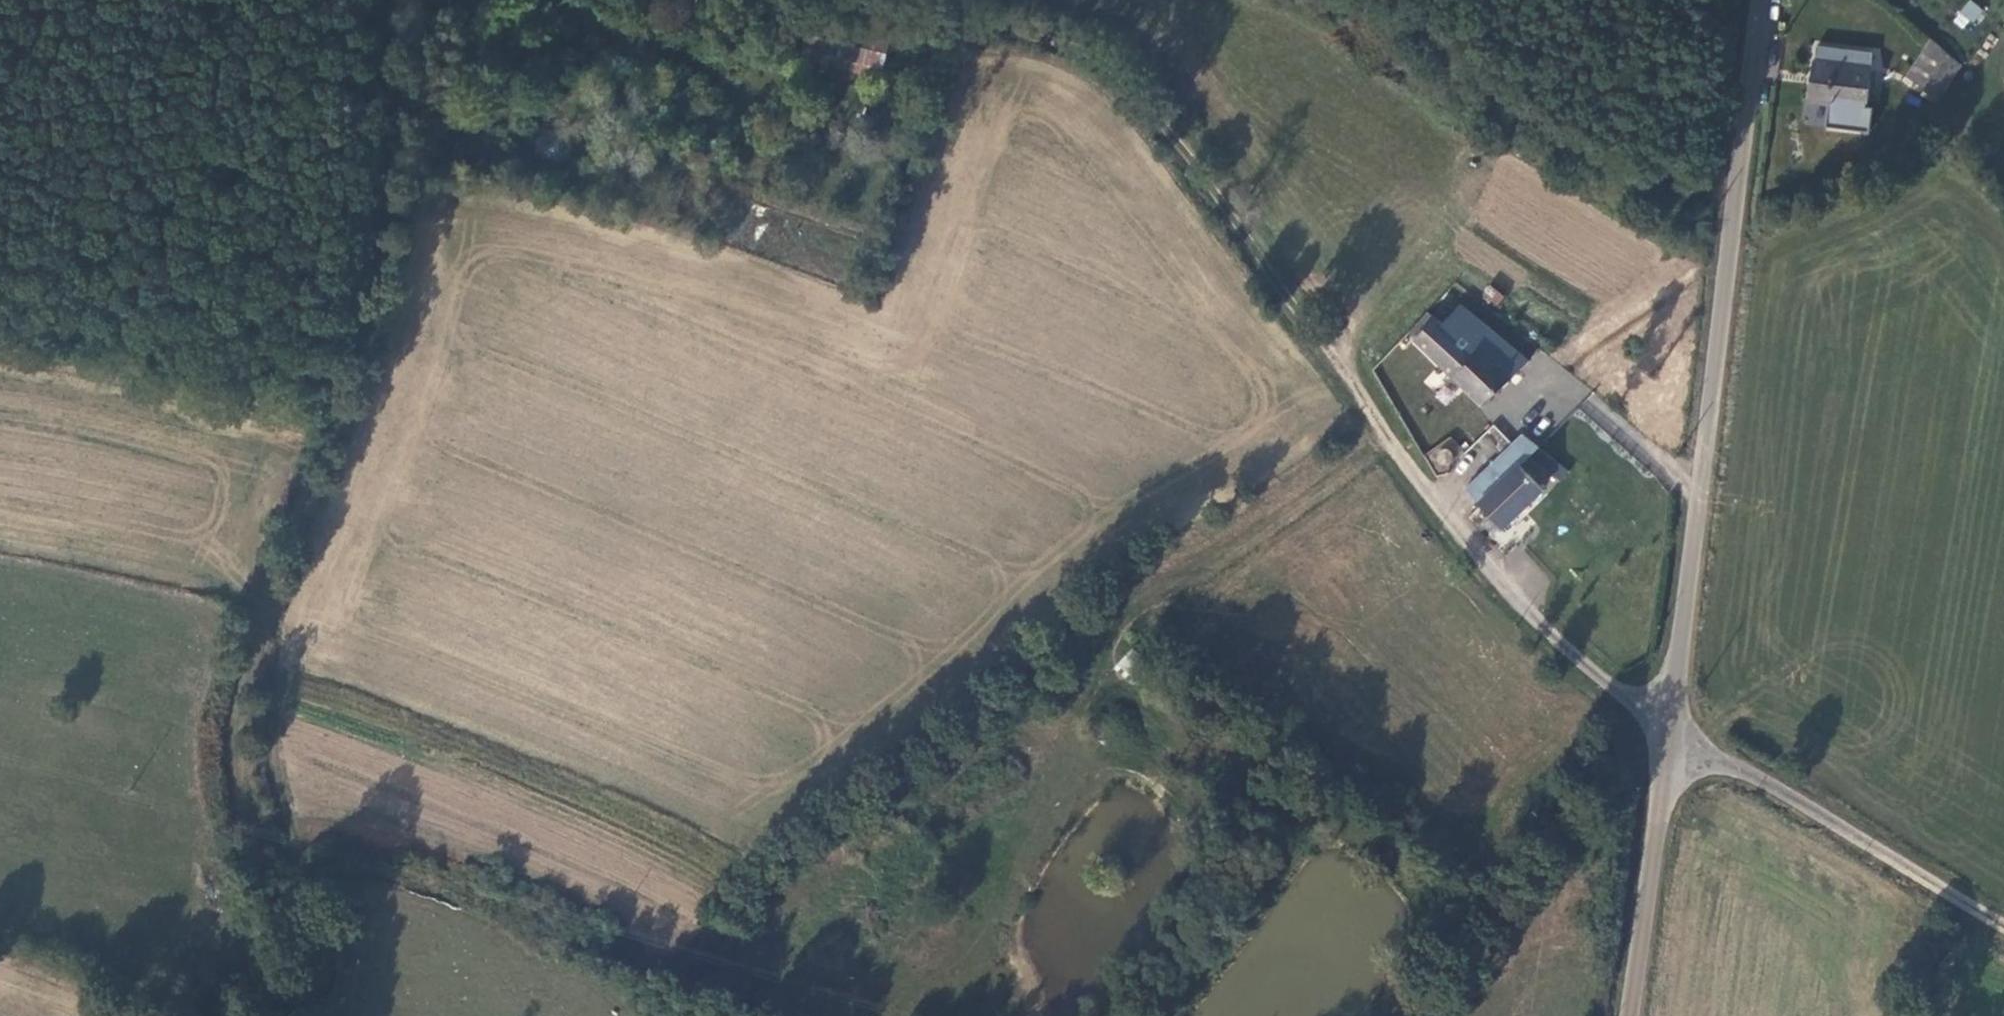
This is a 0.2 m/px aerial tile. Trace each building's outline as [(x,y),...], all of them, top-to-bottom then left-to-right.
[(1951,19),(1964,32),(1983,12),(1971,0),(1970,0),(1951,19)] [(896,27),(814,10),(804,56),(887,73),(896,27)] [(1862,49),(1806,46),(1803,102),(1859,105),(1862,49)] [(1931,98),(1957,60),(1943,52),(1918,89),(1931,98)] [(1477,399),(1506,367),(1513,360),(1445,302),(1430,318),(1425,313),(1404,335),(1477,399)] [(1512,459),(1531,438),(1514,425),(1458,485),(1498,524),(1537,485),(1512,459)] [(1435,444),(1430,447),(1429,452),(1432,458),(1437,460),(1443,458),(1445,454),(1444,448),(1440,445),(1435,444)]
